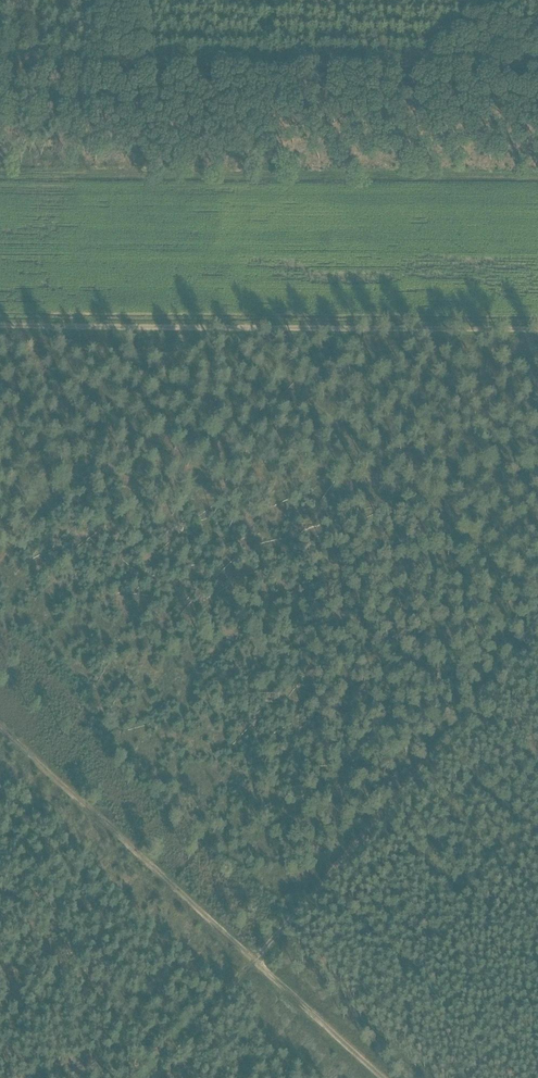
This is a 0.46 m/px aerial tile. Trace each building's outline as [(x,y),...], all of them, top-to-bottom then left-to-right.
[(221,595),(232,600),(236,592),(225,587),(221,595)]
